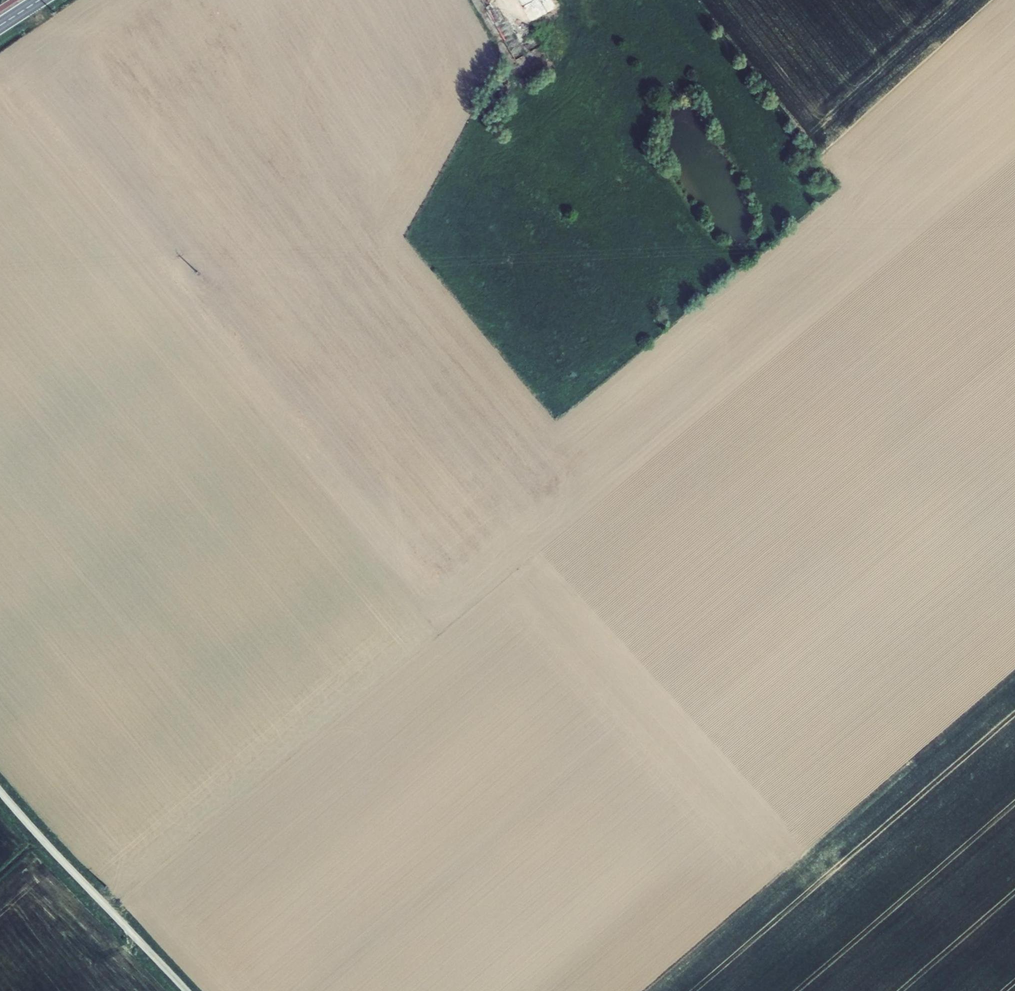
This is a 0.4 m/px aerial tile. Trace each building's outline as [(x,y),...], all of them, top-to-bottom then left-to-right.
[(557,8),(554,0),(520,0),(530,21),(557,8)]
